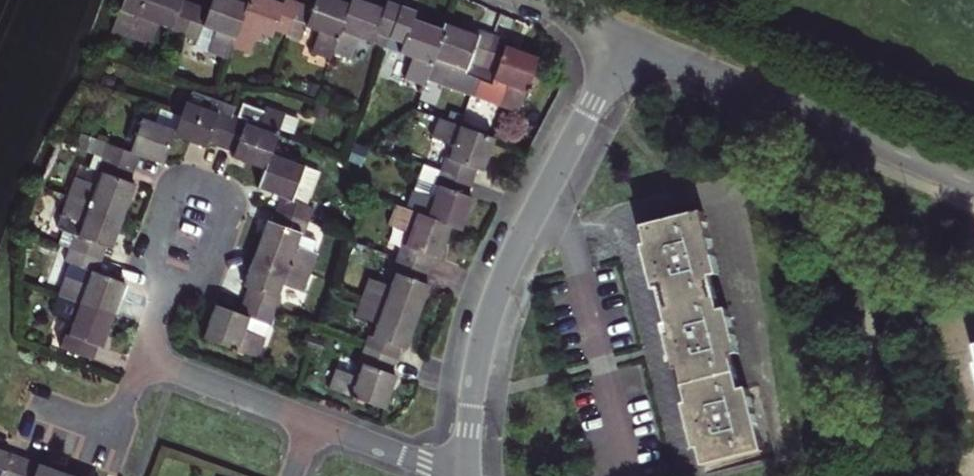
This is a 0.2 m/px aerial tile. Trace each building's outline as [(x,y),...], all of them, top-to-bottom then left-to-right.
[(331,52),(350,60),(358,38),(370,42),(373,33),(401,43),(397,53),(411,58),(404,79),(422,86),(424,79),(470,96),(476,78),(492,84),(490,90),(501,94),(497,105),(517,112),(537,58),(504,47),(506,42),(478,31),(476,37),(444,25),(442,31),(410,19),(412,12),(385,2),(382,9),(356,0),(350,0),(348,5),(334,0),(315,0),(311,9),(287,0),(283,0),(282,4),(272,0),(247,0),(245,5),(232,0),(211,0),(208,10),(181,1),(182,0),(122,0),(111,30),(117,32),(149,43),(156,23),(170,28),(169,32),(196,42),(201,26),(214,31),(207,52),(225,58),(229,47),(247,53),(255,32),(270,37),(273,30),(300,40),(305,27),(318,31),(310,53),(328,60),(331,52)] [(112,45),(117,32),(111,30),(107,43),(112,45)] [(115,76),(102,74),(101,82),(113,85),(115,76)] [(70,247),(66,259),(73,262),(53,314),(75,321),(69,335),(67,334),(61,348),(92,359),(97,345),(101,347),(125,283),(121,281),(96,272),(106,246),(110,247),(134,183),(129,181),(139,154),(162,163),(173,134),(206,146),(208,140),(235,150),(233,156),(265,168),(257,187),(282,195),(272,223),(267,221),(243,285),(249,287),(239,314),(216,305),(204,339),(258,358),(280,300),(276,299),(281,284),(301,292),(315,255),(294,247),(299,232),(303,233),(313,207),(307,205),(318,172),(270,154),(277,134),(291,138),(298,119),(265,107),(263,111),(242,104),(237,116),(232,114),(235,107),(193,92),(188,102),(185,101),(174,129),(142,118),(130,151),(80,133),(76,147),(94,153),(84,179),(76,177),(62,213),(70,216),(60,244),(70,247)] [(494,137),(441,119),(434,136),(454,144),(449,158),(446,157),(441,171),(472,182),(477,168),(482,170),(494,137)] [(367,149),(355,145),(349,159),(362,164),(367,149)] [(439,155),(424,150),(420,163),(427,166),(435,169),(439,155)] [(435,169),(427,166),(417,192),(415,190),(407,210),(450,226),(460,229),(472,197),(467,195),(472,182),(441,171),(435,169)] [(450,226),(407,210),(398,207),(391,225),(412,232),(407,247),(403,245),(393,272),(397,273),(392,287),(371,280),(358,317),(378,324),(374,337),(370,336),(360,363),(364,364),(358,379),(337,371),(330,390),(384,409),(396,376),(391,374),(400,347),(405,349),(429,285),(423,283),(433,256),(438,258),(450,226)] [(721,311),(713,277),(720,275),(703,211),(644,226),(648,245),(643,246),(655,291),(660,290),(669,324),(664,325),(676,370),(680,369),(689,404),(685,405),(697,450),(701,449),(706,467),(765,451),(749,388),(742,390),(733,356),(740,354),(728,309),(721,311)] [(70,247),(60,244),(56,256),(66,259),(70,247)] [(312,348),(316,335),(308,331),(303,344),(312,348)] [(325,338),(316,335),(312,348),(321,350),(325,338)] [(0,450),(0,475),(69,475),(0,450)]
